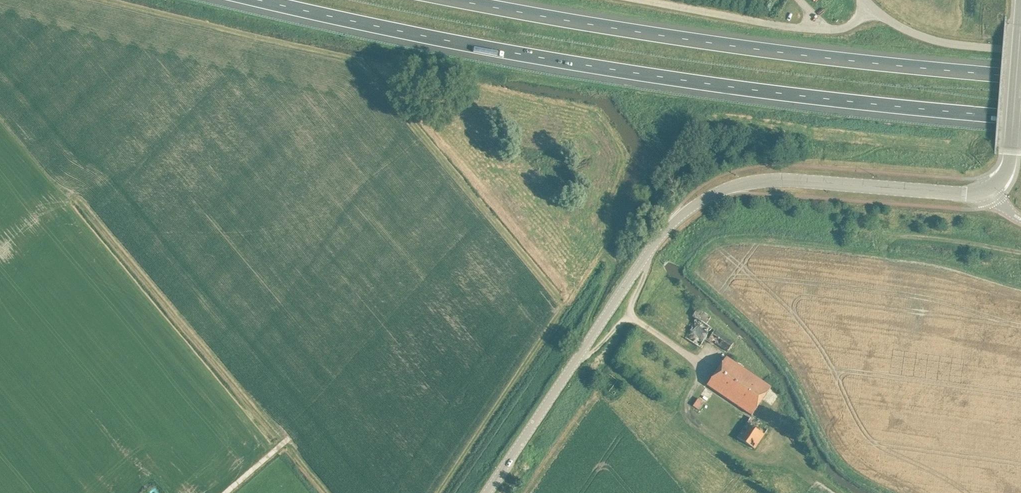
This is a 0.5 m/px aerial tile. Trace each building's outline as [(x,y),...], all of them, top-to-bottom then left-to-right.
[(684,338),(699,348),(705,338),(711,330),(705,326),(710,319),(697,310),(692,318),(696,320),(684,338)] [(714,332),(711,330),(705,338),(728,353),(733,345),(714,332)] [(752,417),(771,389),(725,359),(707,387),(752,417)] [(614,395),(622,385),(617,381),(609,391),(614,395)] [(700,397),(706,400),(711,392),(706,389),(700,397)] [(697,410),(703,403),(698,399),(692,407),(697,410)] [(764,456),(777,438),(750,419),(737,438),(764,456)]
